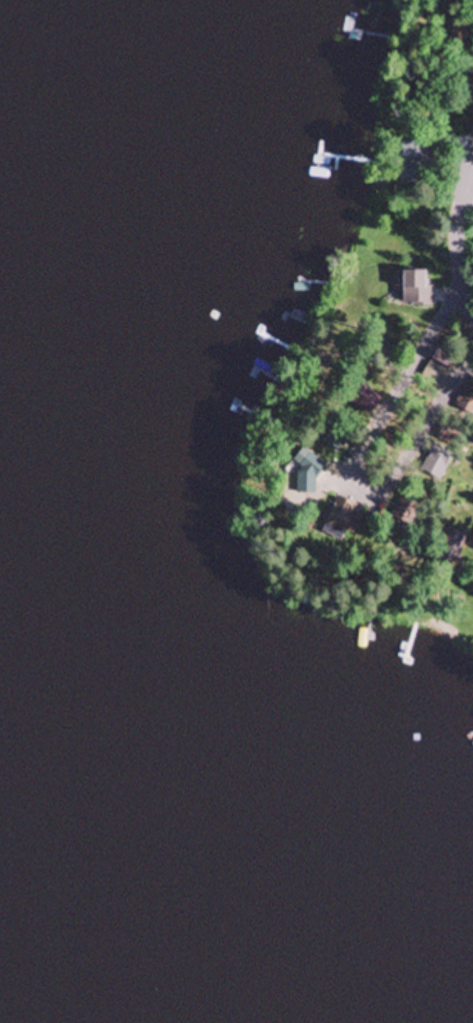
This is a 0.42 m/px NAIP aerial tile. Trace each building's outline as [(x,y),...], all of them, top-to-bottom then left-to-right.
[(417,170),(417,163),(431,163),(431,141),(402,141),(402,170),(417,170)] [(404,305),(434,305),(434,286),(429,286),(429,271),(404,271),(404,305)] [(438,388),(456,362),(438,350),(420,376),(438,388)] [(472,417),(472,389),(467,386),(455,405),(472,417)] [(354,401),(368,414),(381,400),(367,388),(354,401)] [(327,527),(353,537),(364,508),(338,498),(327,527)] [(456,545),(444,545),(445,561),(457,560),(456,545)]
